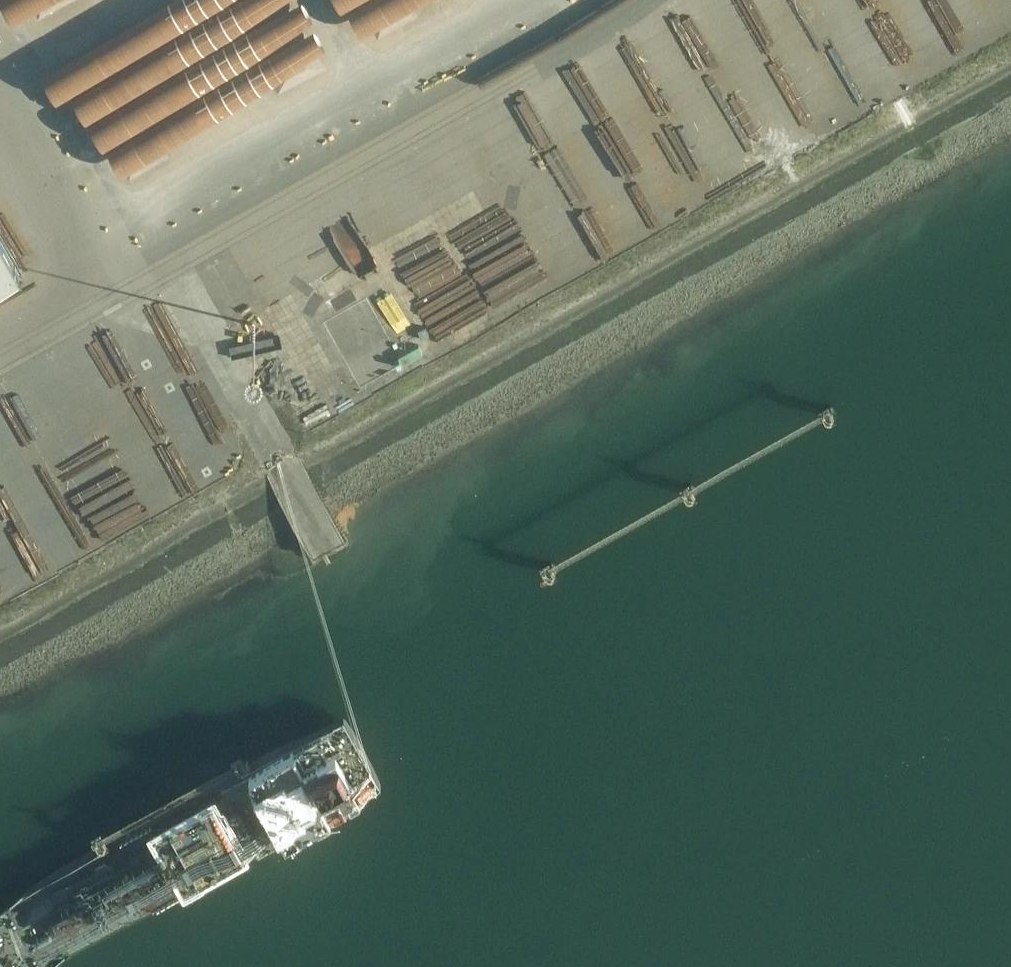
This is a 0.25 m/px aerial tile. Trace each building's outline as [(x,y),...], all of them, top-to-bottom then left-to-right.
[(19,274),(0,240),(0,285),(19,274)] [(415,335),(394,342),(398,352),(419,344),(415,335)] [(280,340),(257,353),(269,374),(292,361),(280,340)]
